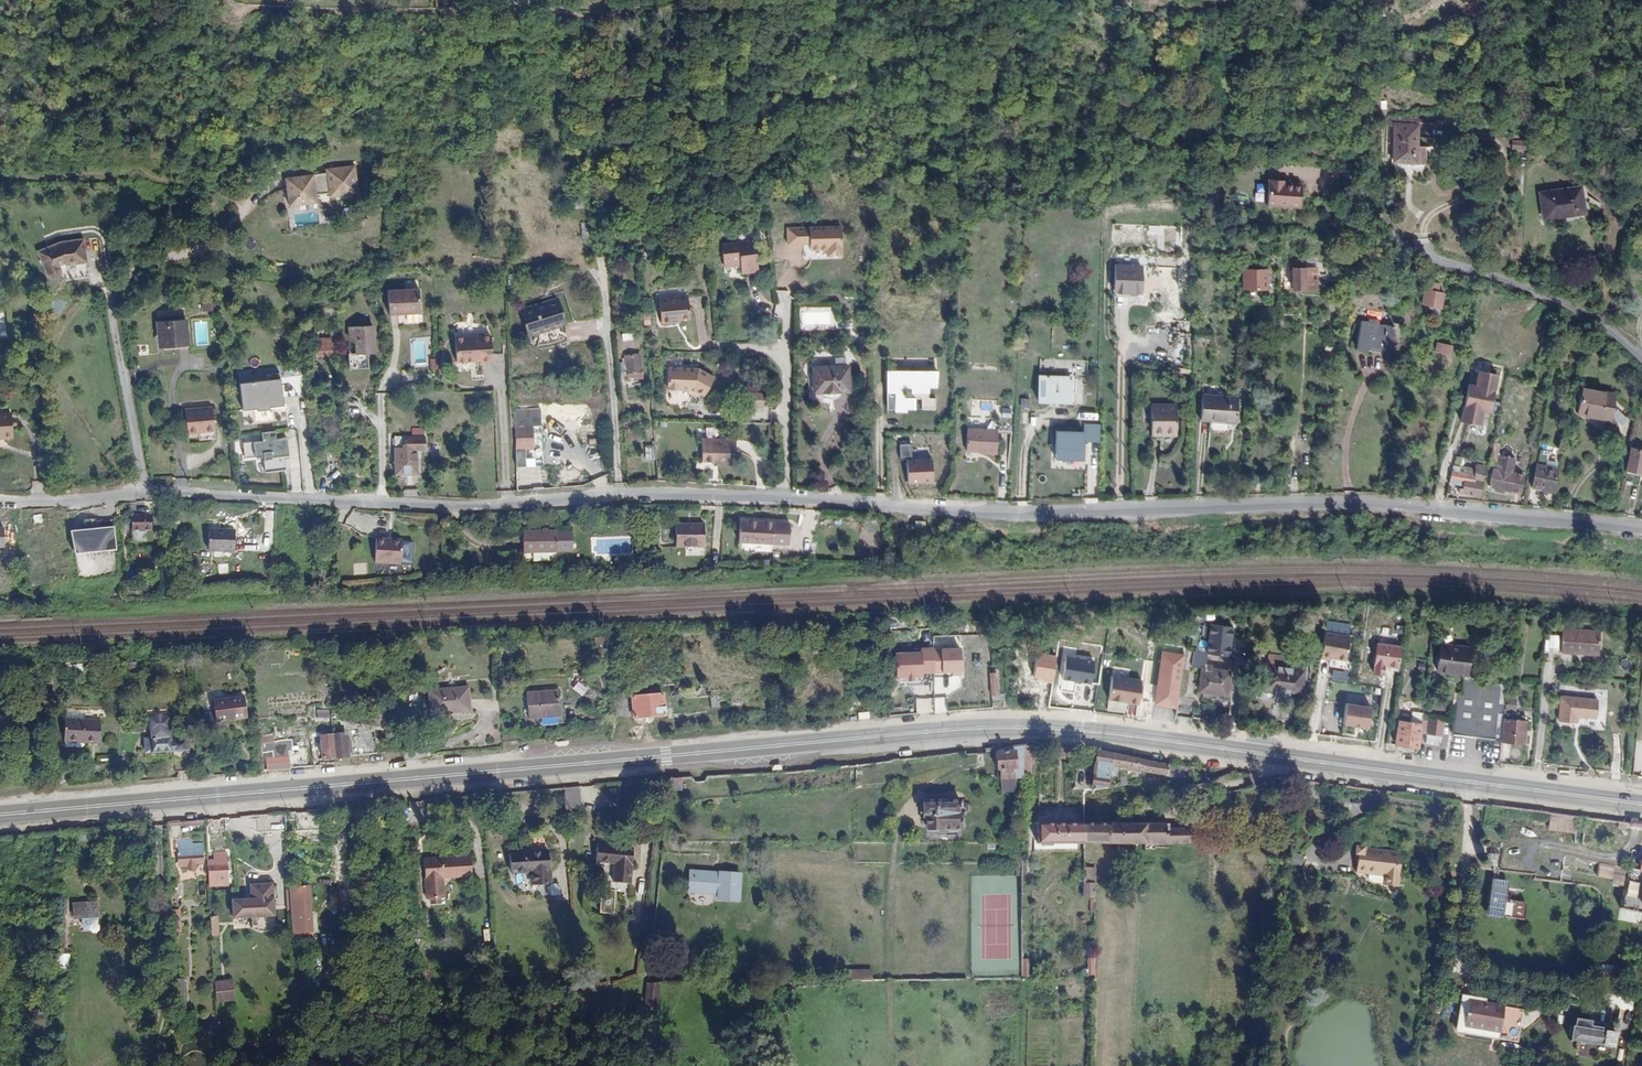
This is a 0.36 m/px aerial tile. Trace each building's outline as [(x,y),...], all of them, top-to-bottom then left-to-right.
[(455,11),(444,11),(444,28),(457,28),(455,11)] [(1402,165),(1425,167),(1425,130),(1402,129),(1402,165)] [(332,199),(349,198),(360,197),(359,185),(361,185),(360,168),(348,170),(329,172),(330,176),(300,179),(288,180),(291,208),(301,207),(319,205),(318,197),(332,195),(332,199)] [(1284,183),(1277,183),(1277,180),(1267,180),(1267,206),(1299,206),(1300,183),(1284,183)] [(1542,214),(1553,213),(1554,218),(1583,214),(1580,188),(1539,193),(1542,214)] [(1146,218),(1145,229),(1148,230),(1158,230),(1158,219),(1146,218)] [(802,240),(807,240),(807,243),(807,248),(823,247),(824,254),(839,254),(837,224),(793,226),(793,231),(793,243),(802,243),(802,240)] [(793,243),(793,231),(793,226),(784,226),(784,243),(793,243)] [(1157,253),(1158,230),(1148,230),(1147,252),(1157,253)] [(755,270),(752,240),(718,243),(721,266),(738,264),(738,272),(755,270)] [(1245,252),(1245,240),(1237,240),(1237,252),(1245,252)] [(67,278),(69,278),(75,276),(86,274),(82,242),(66,245),(62,247),(67,278)] [(91,274),(92,279),(94,279),(88,242),(82,242),(86,274),(91,274)] [(55,277),(58,280),(67,278),(62,247),(44,253),(52,273),(55,277)] [(1309,274),(1304,274),(1304,263),(1288,262),(1288,269),(1284,269),(1284,288),(1315,290),(1315,274),(1309,274)] [(1135,293),(1135,267),(1115,266),(1114,292),(1135,293)] [(1156,276),(1156,267),(1147,267),(1146,276),(1156,276)] [(1273,288),(1273,270),(1243,270),(1244,288),(1273,288)] [(75,276),(76,282),(92,279),(91,274),(86,274),(75,276)] [(1424,282),(1419,303),(1440,308),(1444,295),(1438,293),(1439,286),(1424,282)] [(419,313),(418,290),(387,291),(388,315),(419,313)] [(779,299),(790,299),(790,290),(778,291),(779,299)] [(670,321),(669,317),(674,317),(687,316),(685,295),(656,298),(658,322),(670,321)] [(1460,308),(1462,300),(1451,297),(1449,305),(1460,308)] [(313,298),(302,298),(303,306),(313,305),(313,298)] [(624,307),(623,298),(615,299),(616,309),(624,307)] [(558,300),(518,312),(526,335),(535,332),(534,330),(565,321),(558,300)] [(217,311),(217,302),(203,304),(204,312),(217,311)] [(1368,320),(1367,323),(1360,322),(1356,350),(1366,351),(1367,346),(1390,350),(1393,328),(1377,325),(1378,321),(1368,320)] [(187,343),(185,321),(156,323),(157,336),(162,335),(162,345),(187,343)] [(364,327),(365,337),(372,336),(372,326),(364,327)] [(355,340),(356,352),(363,352),(373,351),(372,336),(365,337),(364,327),(349,328),(349,341),(355,340)] [(305,328),(306,340),(309,339),(309,335),(313,335),(313,328),(305,328)] [(634,332),(622,334),(623,341),(635,340),(634,332)] [(489,337),(454,339),(455,363),(491,361),(489,337)] [(329,342),(329,339),(314,339),(315,354),(336,353),(335,342),(329,342)] [(425,339),(412,341),(415,362),(428,361),(425,339)] [(1450,355),(1451,347),(1435,344),(1434,352),(1450,355)] [(641,377),(638,355),(625,356),(627,378),(641,377)] [(847,366),(812,367),(813,392),(848,391),(847,366)] [(683,367),(668,367),(667,387),(672,392),(684,392),(683,367)] [(683,367),(684,392),(691,393),(697,388),(705,393),(706,377),(698,367),(683,367)] [(884,375),(885,408),(892,408),(892,412),(904,412),(904,409),(913,409),(913,398),(919,398),(919,409),(933,409),(933,398),(926,398),(926,387),(933,387),(933,371),(884,370),(883,370),(883,375),(884,375)] [(282,403),(281,396),(279,375),(279,371),(264,372),(265,378),(238,380),(240,407),(255,406),(255,408),(268,407),(267,404),(282,403)] [(1070,372),(1070,375),(1037,375),(1037,403),(1047,403),(1047,405),(1075,405),(1076,372),(1070,372)] [(304,373),(279,375),(281,396),(300,395),(299,384),(305,383),(304,373)] [(1250,373),(1237,373),(1236,390),(1248,390),(1250,373)] [(1470,388),(1461,425),(1478,428),(1481,413),(1489,414),(1496,377),(1477,373),(1474,389),(1470,388)] [(1470,388),(1466,387),(1459,424),(1461,425),(1470,388)] [(1608,421),(1609,417),(1611,403),(1613,395),(1581,389),(1576,415),(1608,421)] [(765,394),(749,394),(748,405),(765,405),(765,394)] [(1237,399),(1202,396),(1200,420),(1210,421),(1209,427),(1211,430),(1223,431),(1225,429),(1226,422),(1235,423),(1237,399)] [(1620,404),(1611,403),(1609,417),(1617,418),(1620,404)] [(197,429),(202,429),(202,430),(213,429),(210,406),(183,409),(186,432),(197,431),(197,429)] [(1175,437),(1176,407),(1151,407),(1151,436),(1175,437)] [(1002,417),(1011,418),(1012,409),(1003,408),(1002,417)] [(273,411),(248,411),(248,420),(273,420),(273,411)] [(7,441),(16,441),(15,415),(0,416),(0,438),(7,438),(7,441)] [(1101,442),(1101,424),(1085,423),(1084,431),(1056,431),(1055,460),(1087,461),(1088,442),(1101,442)] [(534,454),(533,429),(515,431),(516,455),(534,454)] [(263,440),(243,442),(245,459),(264,457),(265,470),(290,467),(287,437),(277,438),(276,431),(262,432),(263,440)] [(980,453),(985,453),(985,455),(997,456),(998,433),(968,432),(967,453),(980,453)] [(422,436),(394,436),(394,474),(415,474),(415,449),(422,449),(422,436)] [(708,448),(708,440),(700,440),(700,461),(710,461),(708,448)] [(708,440),(708,448),(733,446),(733,440),(708,440)] [(909,458),(910,484),(935,483),(935,459),(912,459),(912,444),(900,445),(900,458),(909,458)] [(1493,444),(1489,464),(1493,465),(1497,445),(1493,444)] [(733,464),(733,446),(708,448),(710,461),(716,462),(716,464),(733,464)] [(1630,449),(1625,472),(1640,475),(1640,473),(1641,474),(1641,452),(1630,449)] [(1547,456),(1540,454),(1537,465),(1536,465),(1531,488),(1543,490),(1543,487),(1549,489),(1549,491),(1551,492),(1556,469),(1554,469),(1555,463),(1546,461),(1547,456)] [(1499,456),(1496,471),(1492,470),(1489,486),(1519,492),(1522,475),(1510,473),(1513,458),(1499,456)] [(364,475),(363,458),(352,459),(353,476),(364,475)] [(324,459),(316,460),(317,474),(325,473),(324,459)] [(1458,494),(1462,495),(1479,497),(1485,468),(1475,466),(1474,471),(1462,468),(1464,461),(1454,459),(1448,484),(1459,487),(1458,494)] [(130,511),(130,531),(149,531),(149,511),(130,511)] [(762,521),(741,521),(741,542),(764,543),(762,521)] [(762,521),(764,543),(775,543),(775,522),(762,521)] [(702,546),(702,525),(674,525),(674,546),(702,546)] [(76,558),(118,552),(115,527),(72,533),(76,558)] [(233,552),(234,530),(208,529),(207,550),(233,552)] [(149,542),(149,531),(130,531),(130,543),(149,542)] [(557,532),(557,531),(522,531),(522,552),(533,552),(533,561),(547,561),(547,551),(557,551),(572,551),(572,532),(557,532)] [(399,564),(400,540),(374,538),(373,562),(399,564)] [(1324,613),(1328,613),(1329,604),(1320,604),(1320,609),(1324,613)] [(1328,621),(1323,659),(1349,662),(1354,624),(1328,621)] [(1209,622),(1206,653),(1230,655),(1233,624),(1209,622)] [(1598,656),(1599,633),(1562,631),(1559,653),(1598,656)] [(733,650),(741,649),(740,635),(733,635),(733,650)] [(1560,649),(1561,636),(1549,635),(1549,648),(1560,649)] [(1465,674),(1469,648),(1440,645),(1437,671),(1465,674)] [(898,681),(937,680),(936,648),(921,649),(921,652),(897,653),(898,681)] [(1184,654),(1162,651),(1154,705),(1177,708),(1184,654)] [(1203,668),(1204,653),(1191,652),(1190,667),(1200,668),(1203,668)] [(1095,661),(1064,656),(1060,679),(1091,684),(1095,661)] [(1285,668),(1287,658),(1266,656),(1262,691),(1282,694),(1281,699),(1299,702),(1303,670),(1285,668)] [(1229,671),(1203,668),(1200,668),(1197,692),(1202,692),(1201,697),(1229,700),(1231,690),(1228,690),(1229,671)] [(1348,681),(1348,671),(1333,670),(1332,680),(1348,681)] [(852,675),(846,676),(846,685),(848,685),(849,693),(854,693),(852,675)] [(1142,680),(1111,675),(1107,699),(1138,704),(1142,680)] [(1462,695),(1498,699),(1499,685),(1463,681),(1462,695)] [(1499,685),(1498,699),(1506,699),(1507,686),(1499,685)] [(468,710),(467,688),(428,691),(430,714),(449,713),(449,711),(468,710)] [(558,716),(556,691),(526,694),(528,719),(558,716)] [(663,694),(631,697),(633,715),(633,718),(665,715),(663,694)] [(1458,729),(1462,695),(1457,694),(1454,729),(1458,729)] [(1458,729),(1454,729),(1453,735),(1471,737),(1488,739),(1494,739),(1496,718),(1498,699),(1462,695),(1458,729)] [(248,717),(246,696),(215,699),(217,720),(248,717)] [(624,716),(633,715),(631,697),(622,698),(624,716)] [(1595,719),(1597,702),(1560,697),(1557,722),(1575,724),(1576,717),(1595,719)] [(933,698),(917,698),(917,712),(933,712),(933,698)] [(1505,710),(1506,699),(1498,699),(1496,718),(1503,720),(1505,710)] [(1506,699),(1505,710),(1512,711),(1513,700),(1506,699)] [(1344,704),(1343,727),(1374,728),(1375,705),(1344,704)] [(330,709),(331,718),(348,717),(348,708),(330,709)] [(150,727),(169,727),(170,727),(170,726),(170,722),(168,720),(168,718),(150,718),(150,727)] [(1430,726),(1431,719),(1422,718),(1421,726),(1430,726)] [(1444,728),(1445,721),(1431,719),(1430,726),(1444,728)] [(97,743),(98,721),(64,720),(63,741),(97,743)] [(1501,741),(1526,744),(1528,723),(1503,720),(1501,741)] [(1398,723),(1395,746),(1418,749),(1420,737),(1421,726),(1398,723)] [(1421,726),(1420,737),(1429,738),(1430,726),(1421,726)] [(1444,728),(1430,726),(1429,738),(1443,739),(1444,728)] [(145,737),(146,751),(170,751),(169,736),(169,727),(150,727),(150,737),(145,737)] [(334,757),(346,756),(346,753),(344,740),(344,735),(332,736),(334,757)] [(332,736),(319,738),(321,758),(334,757),(332,736)] [(1442,749),(1443,739),(1429,738),(1428,747),(1442,749)] [(1418,749),(1395,746),(1394,752),(1417,755),(1418,749)] [(253,751),(255,766),(262,765),(261,750),(253,751)] [(1092,789),(1107,788),(1111,766),(1113,753),(1098,750),(1092,789)] [(266,771),(288,769),(286,751),(278,752),(279,756),(265,758),(266,771)] [(1016,769),(1014,751),(996,752),(997,770),(1000,770),(1002,791),(1015,790),(1013,769),(1016,769)] [(1172,765),(1113,753),(1111,766),(1133,772),(1134,770),(1172,777),(1183,776),(1184,767),(1172,765)] [(669,778),(667,789),(680,791),(682,778),(669,778)] [(1316,783),(1305,782),(1303,789),(1315,791),(1316,783)] [(1237,801),(1235,791),(1218,795),(1220,805),(1237,801)] [(578,793),(563,795),(563,807),(579,811),(578,793)] [(960,803),(960,801),(923,800),(923,805),(920,806),(920,811),(922,813),(922,817),(926,817),(926,829),(960,830),(960,817),(966,818),(966,812),(968,812),(968,804),(960,803)] [(406,802),(406,821),(427,821),(426,801),(406,802)] [(1549,829),(1561,830),(1563,819),(1551,817),(1549,829)] [(1084,824),(1037,824),(1036,843),(1084,844),(1084,824)] [(1119,844),(1120,825),(1084,824),(1084,844),(1119,844)] [(1120,825),(1119,844),(1146,844),(1147,843),(1188,844),(1188,829),(1165,828),(1165,825),(1120,825)] [(98,849),(110,848),(108,829),(92,830),(92,839),(97,839),(98,849)] [(1034,852),(1084,852),(1084,844),(1036,843),(1034,843),(1034,852)] [(611,882),(627,884),(631,850),(596,846),(594,861),(613,864),(611,882)] [(1389,869),(1390,854),(1357,850),(1356,865),(1389,869)] [(549,884),(546,852),(508,854),(509,873),(529,871),(530,886),(549,884)] [(225,870),(224,855),(217,856),(217,853),(212,853),(212,861),(207,862),(207,871),(225,870)] [(1295,853),(1293,863),(1301,864),(1303,854),(1295,853)] [(186,864),(186,869),(194,869),(194,863),(202,863),(202,855),(178,856),(178,864),(186,864)] [(470,875),(469,855),(423,858),(425,898),(428,898),(439,897),(443,897),(441,877),(470,875)] [(1620,908),(1640,912),(1641,903),(1641,872),(1639,871),(1628,869),(1599,862),(1595,876),(1625,882),(1620,908)] [(1084,868),(1083,882),(1095,883),(1093,868),(1084,868)] [(738,900),(739,875),(691,871),(689,892),(717,894),(716,899),(738,900)] [(1384,882),(1385,876),(1371,873),(1370,879),(1384,882)] [(1494,877),(1488,912),(1506,915),(1512,880),(1494,877)] [(247,896),(233,896),(233,916),(277,915),(276,882),(247,882),(247,896)] [(1083,896),(1094,897),(1095,883),(1083,882),(1083,896)] [(560,883),(551,884),(552,895),(561,894),(560,883)] [(289,888),(290,915),(304,914),(310,914),(308,887),(289,888)] [(602,898),(601,912),(616,913),(616,904),(612,904),(612,898),(602,898)] [(72,903),(73,917),(81,917),(96,916),(95,902),(72,903)] [(305,932),(304,914),(290,915),(291,933),(305,932)] [(96,916),(81,917),(82,922),(83,924),(97,923),(96,916)] [(62,949),(63,933),(53,932),(53,949),(62,949)] [(70,970),(70,952),(59,952),(58,970),(70,970)] [(1022,958),(1023,975),(1030,975),(1030,958),(1022,958)] [(849,972),(849,980),(872,980),(872,972),(849,972)] [(643,1008),(656,1010),(659,983),(646,982),(643,1008)] [(183,998),(183,983),(173,984),(175,1014),(182,1013),(182,998),(183,998)] [(232,991),(215,992),(216,1002),(233,1001),(232,991)] [(1494,1034),(1499,1009),(1484,1007),(1485,1003),(1472,1001),(1472,1004),(1464,1003),(1460,1028),(1494,1034)] [(1569,1029),(1568,1041),(1605,1049),(1612,1050),(1614,1038),(1600,1035),(1600,1032),(1589,1030),(1589,1025),(1574,1022),(1572,1030),(1569,1029)] [(1604,1053),(1605,1049),(1568,1041),(1567,1045),(1593,1051),(1604,1053)] [(1604,1053),(1593,1051),(1591,1057),(1609,1061),(1612,1050),(1605,1049),(1604,1053)]
